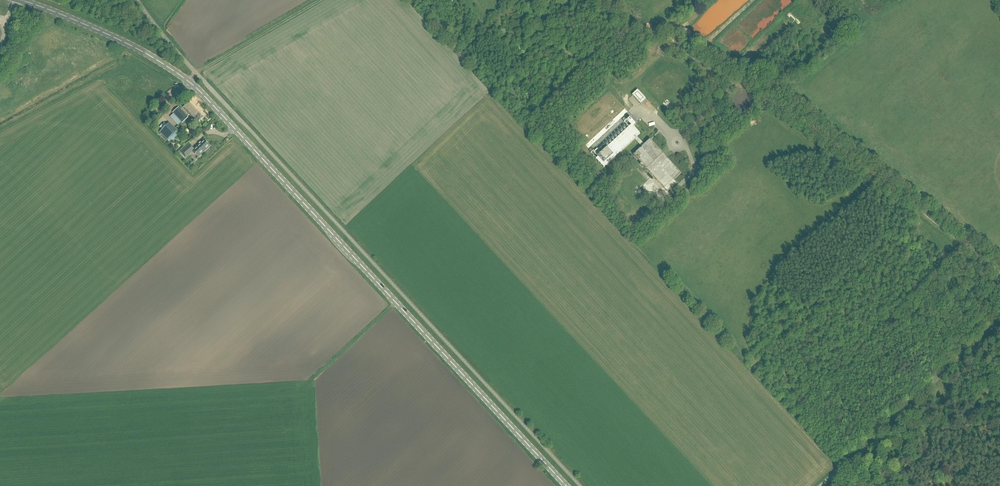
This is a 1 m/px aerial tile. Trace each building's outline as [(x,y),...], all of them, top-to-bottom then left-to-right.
[(641,105),(646,100),(637,90),(632,95),(641,105)] [(193,118),(195,121),(196,121),(197,122),(204,116),(200,112),(201,109),(192,99),(182,108),(192,119),(193,118)] [(182,124),(188,118),(178,107),(172,113),(182,124)] [(633,126),(635,124),(630,118),(627,120),(591,153),(604,168),(634,140),(641,147),(633,155),(641,164),(640,165),(643,168),(644,167),(667,192),(676,183),(673,180),(681,173),(650,140),(644,145),(637,138),(640,134),(633,126)] [(169,123),(159,132),(167,140),(176,131),(169,123)] [(208,129),(211,133),(218,129),(215,125),(208,129)] [(181,131),(177,134),(181,139),(185,136),(181,131)] [(199,157),(210,146),(204,139),(200,143),(200,142),(198,144),(199,144),(194,149),(189,144),(180,153),(184,157),(188,153),(190,154),(192,152),(194,154),(195,153),(199,157)]
